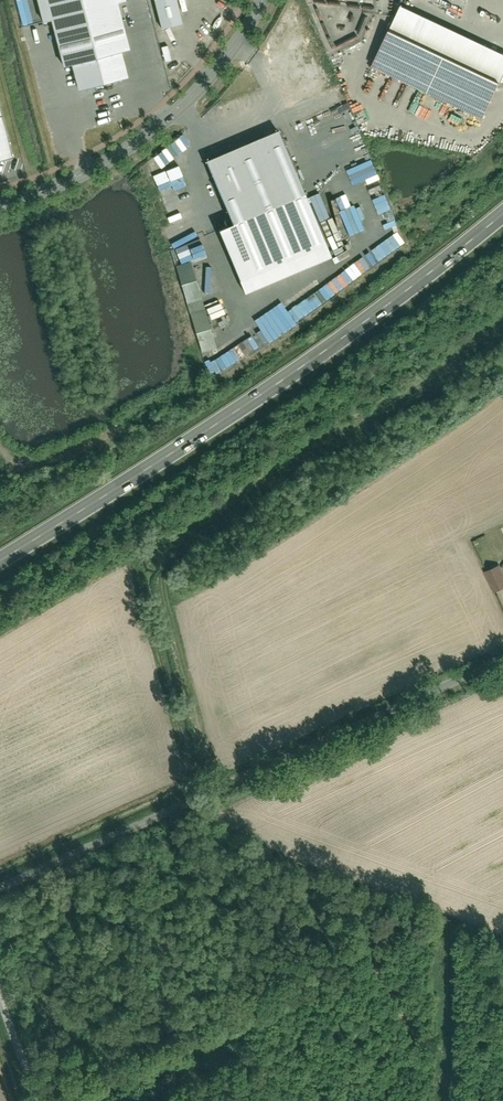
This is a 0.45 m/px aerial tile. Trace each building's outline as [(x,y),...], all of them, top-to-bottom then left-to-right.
[(41,22),(49,19),(62,67),(72,64),(79,90),(127,77),(119,50),(128,47),(117,3),(124,1),(124,0),(35,0),(41,22)] [(402,9),(376,65),(484,116),(502,77),(502,57),(402,9)] [(0,112),(0,159),(11,156),(0,112)] [(278,136),(209,165),(233,223),(223,227),(250,291),(329,258),(278,136)] [(377,175),(365,179),(368,188),(380,184),(377,175)] [(373,200),(379,214),(391,209),(384,194),(373,200)] [(371,250),(379,261),(406,242),(398,232),(371,250)] [(201,240),(176,247),(181,266),(178,267),(194,332),(209,328),(192,260),(205,257),(201,240)] [(200,271),(207,297),(217,294),(210,269),(200,271)] [(282,303),(254,320),(261,331),(257,333),(263,343),(336,298),(328,285),(286,310),(282,303)] [(493,590),(502,585),(502,569),(501,564),(485,571),(493,590)]
